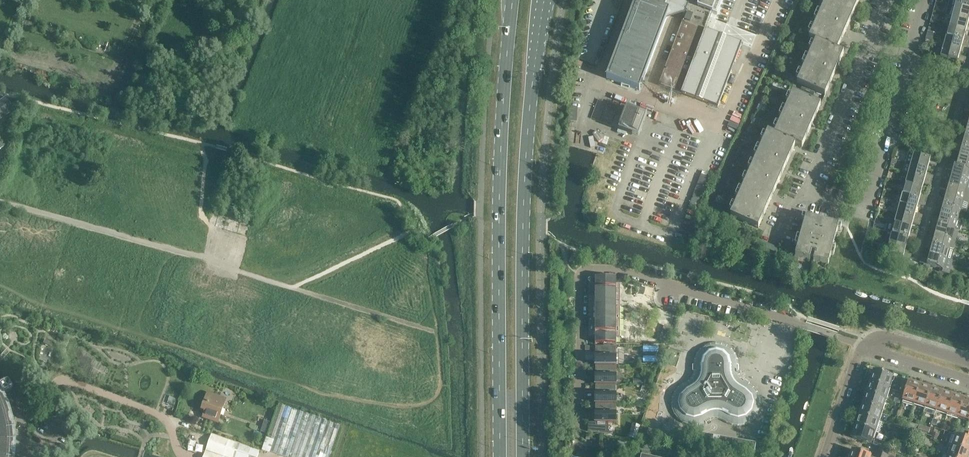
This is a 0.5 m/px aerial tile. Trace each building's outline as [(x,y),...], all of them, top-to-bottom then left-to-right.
[(610,69),(612,70),(609,77),(607,77),(607,78),(640,90),(640,89),(638,88),(641,81),(643,81),(668,15),(666,14),(669,7),(686,13),(683,21),(706,30),(713,13),(717,15),(723,0),(636,0),(610,69)] [(819,17),(847,29),(856,8),(838,0),(826,0),(819,17)] [(954,6),(968,11),(968,0),(951,0),(950,5),(954,6)] [(952,16),(968,21),(968,11),(954,6),(950,5),(947,15),(952,16)] [(949,26),(966,31),(967,26),(968,26),(968,21),(952,16),(949,26)] [(809,38),(816,41),(838,50),(847,29),(819,17),(809,38)] [(706,30),(683,21),(659,85),(718,107),(742,43),(706,30)] [(946,36),(968,42),(968,37),(965,36),(966,31),(949,26),(946,36)] [(943,46),(961,50),(962,46),(968,48),(968,42),(946,36),(943,46)] [(816,41),(806,62),(835,74),(844,52),(838,50),(816,41)] [(152,53),(158,56),(162,48),(156,45),(152,53)] [(943,46),(941,56),(965,63),(966,57),(959,56),(961,50),(943,46)] [(806,62),(797,83),(825,95),(835,74),(806,62)] [(793,92),(784,113),(812,126),(821,104),(793,92)] [(11,111),(4,100),(0,103),(0,119),(11,111)] [(626,109),(619,127),(638,134),(645,116),(626,109)] [(784,113),(774,134),(795,144),(802,147),(812,126),(784,113)] [(754,125),(764,129),(767,122),(756,118),(754,125)] [(960,130),(966,132),(965,136),(968,137),(968,127),(961,124),(960,130)] [(768,131),(758,152),(786,165),(795,144),(774,134),(768,131)] [(955,144),(968,148),(968,137),(965,136),(963,142),(956,140),(955,144)] [(954,149),(960,151),(959,156),(968,159),(968,148),(955,144),(954,149)] [(758,152),(749,173),(777,186),(786,165),(758,152)] [(913,154),(911,164),(928,168),(929,164),(936,166),(938,161),(913,154)] [(950,164),(954,165),(956,166),(968,170),(968,159),(959,156),(958,161),(951,159),(950,164)] [(928,168),(911,164),(907,162),(904,172),(908,173),(932,180),(933,176),(926,174),(928,168)] [(946,169),(953,171),(951,175),(968,180),(968,170),(956,166),(954,165),(950,164),(947,163),(946,169)] [(704,197),(710,176),(702,173),(695,195),(704,197)] [(749,173),(740,194),(768,207),(777,186),(749,173)] [(932,180),(908,173),(905,183),(922,188),(924,184),(931,185),(932,180)] [(942,183),(968,191),(968,180),(951,175),(950,181),(943,179),(942,183)] [(905,183),(903,193),(927,200),(928,195),(921,193),(922,188),(905,183)] [(941,188),(947,190),(946,195),(968,202),(968,191),(942,183),(941,188)] [(903,193),(900,203),(917,208),(918,203),(925,205),(927,200),(903,193)] [(740,194),(730,215),(759,228),(768,207),(740,194)] [(936,203),(961,210),(967,212),(968,204),(968,202),(946,195),(945,200),(938,198),(936,203)] [(917,208),(900,203),(897,213),(921,220),(923,215),(916,213),(917,208)] [(936,203),(935,208),(942,210),(941,215),(958,220),(961,210),(936,203)] [(921,220),(897,213),(894,222),(912,227),(913,223),(920,225),(921,220)] [(932,218),(931,223),(956,230),(960,231),(962,221),(958,220),(941,215),(939,220),(932,218)] [(806,216),(795,256),(828,265),(839,225),(826,222),(826,219),(820,218),(819,220),(806,216)] [(887,231),(892,233),(916,239),(917,235),(910,233),(912,227),(894,222),(890,221),(887,231)] [(931,223),(930,228),(937,230),(935,234),(956,240),(959,232),(955,231),(956,230),(931,223)] [(892,233),(889,242),(906,247),(907,242),(914,244),(916,239),(892,233)] [(927,237),(925,242),(950,249),(950,248),(954,249),(956,240),(935,234),(934,239),(927,237)] [(889,242),(886,253),(910,260),(912,254),(905,252),(906,247),(889,242)] [(925,242),(924,247),(931,250),(930,254),(952,260),(955,251),(950,249),(925,242)] [(921,257),(920,262),(941,268),(940,271),(949,274),(953,261),(952,260),(930,254),(928,259),(921,257)] [(588,283),(588,338),(595,338),(595,344),(616,344),(616,338),(620,338),(620,283),(616,283),(616,277),(595,277),(595,283),(588,283)] [(664,325),(659,340),(665,342),(670,327),(664,325)] [(672,398),(672,403),(672,409),(675,414),(678,419),(683,422),(688,425),(694,425),(700,425),(705,423),(706,423),(711,420),(710,419),(714,418),(718,418),(721,419),(727,422),(732,425),(738,425),(744,425),(749,422),(754,419),(757,414),(759,409),(760,403),(759,397),(757,392),(754,388),(749,384),(750,383),(744,380),(744,381),(741,378),(739,375),(740,375),(739,371),(738,371),(738,365),(737,359),(735,354),(731,349),(727,346),(721,344),(716,343),(710,344),(705,346),(700,349),(697,354),(694,359),(694,365),(692,365),(692,371),(694,371),(693,375),(691,378),(688,381),(683,384),(678,387),(675,392),(672,398)] [(616,346),(595,346),(595,365),(616,365),(616,346)] [(616,365),(595,365),(595,385),(616,385),(616,365)] [(871,381),(870,382),(890,389),(893,382),(895,377),(874,370),(873,375),(871,374),(869,381),(871,381)] [(7,380),(0,384),(0,456),(13,456),(14,454),(14,446),(14,435),(13,426),(12,423),(10,413),(9,409),(5,399),(3,394),(12,390),(7,380)] [(909,381),(903,400),(907,401),(906,402),(914,404),(920,384),(921,383),(914,381),(913,383),(909,381)] [(867,386),(865,393),(887,400),(890,389),(870,382),(869,387),(867,386)] [(920,384),(914,404),(925,408),(931,388),(920,385),(920,384)] [(616,385),(595,385),(595,404),(616,404),(616,385)] [(931,388),(925,408),(928,409),(928,410),(935,412),(936,411),(942,392),(931,388)] [(942,392),(936,411),(935,412),(941,414),(941,413),(947,414),(953,395),(942,392)] [(865,400),(863,404),(883,411),(887,400),(865,393),(863,399),(865,400)] [(216,397),(208,394),(202,410),(206,411),(203,418),(219,423),(224,407),(221,406),(223,398),(216,395),(216,397)] [(947,414),(958,418),(964,399),(953,395),(947,414)] [(958,418),(968,421),(968,420),(968,400),(964,399),(958,418)] [(279,454),(287,456),(330,456),(341,424),(280,404),(265,449),(279,454)] [(616,404),(595,404),(595,423),(587,423),(587,432),(608,434),(608,423),(616,423),(616,404)] [(860,408),(858,415),(878,421),(880,422),(883,411),(863,404),(862,408),(860,408)] [(858,421),(856,426),(875,433),(876,433),(879,434),(883,423),(880,422),(878,421),(858,415),(856,421),(858,421)] [(271,423),(264,420),(260,432),(267,435),(271,423)] [(636,438),(640,426),(633,424),(629,436),(636,438)] [(252,425),(250,433),(259,434),(260,426),(252,425)] [(856,426),(854,426),(852,432),(854,433),(853,438),(874,444),(875,440),(874,440),(876,433),(875,433),(856,426)] [(642,427),(638,439),(650,443),(654,431),(642,427)] [(910,442),(914,430),(909,429),(905,441),(910,442)] [(914,439),(921,441),(923,433),(917,431),(914,439)] [(204,456),(257,456),(258,453),(251,451),(252,447),(212,434),(204,456)] [(952,446),(968,452),(968,439),(957,435),(956,437),(955,437),(952,446)] [(705,448),(754,456),(756,444),(707,436),(705,448)] [(879,446),(877,452),(888,456),(890,450),(879,446)] [(948,456),(949,456),(968,456),(968,452),(952,446),(948,456)]
